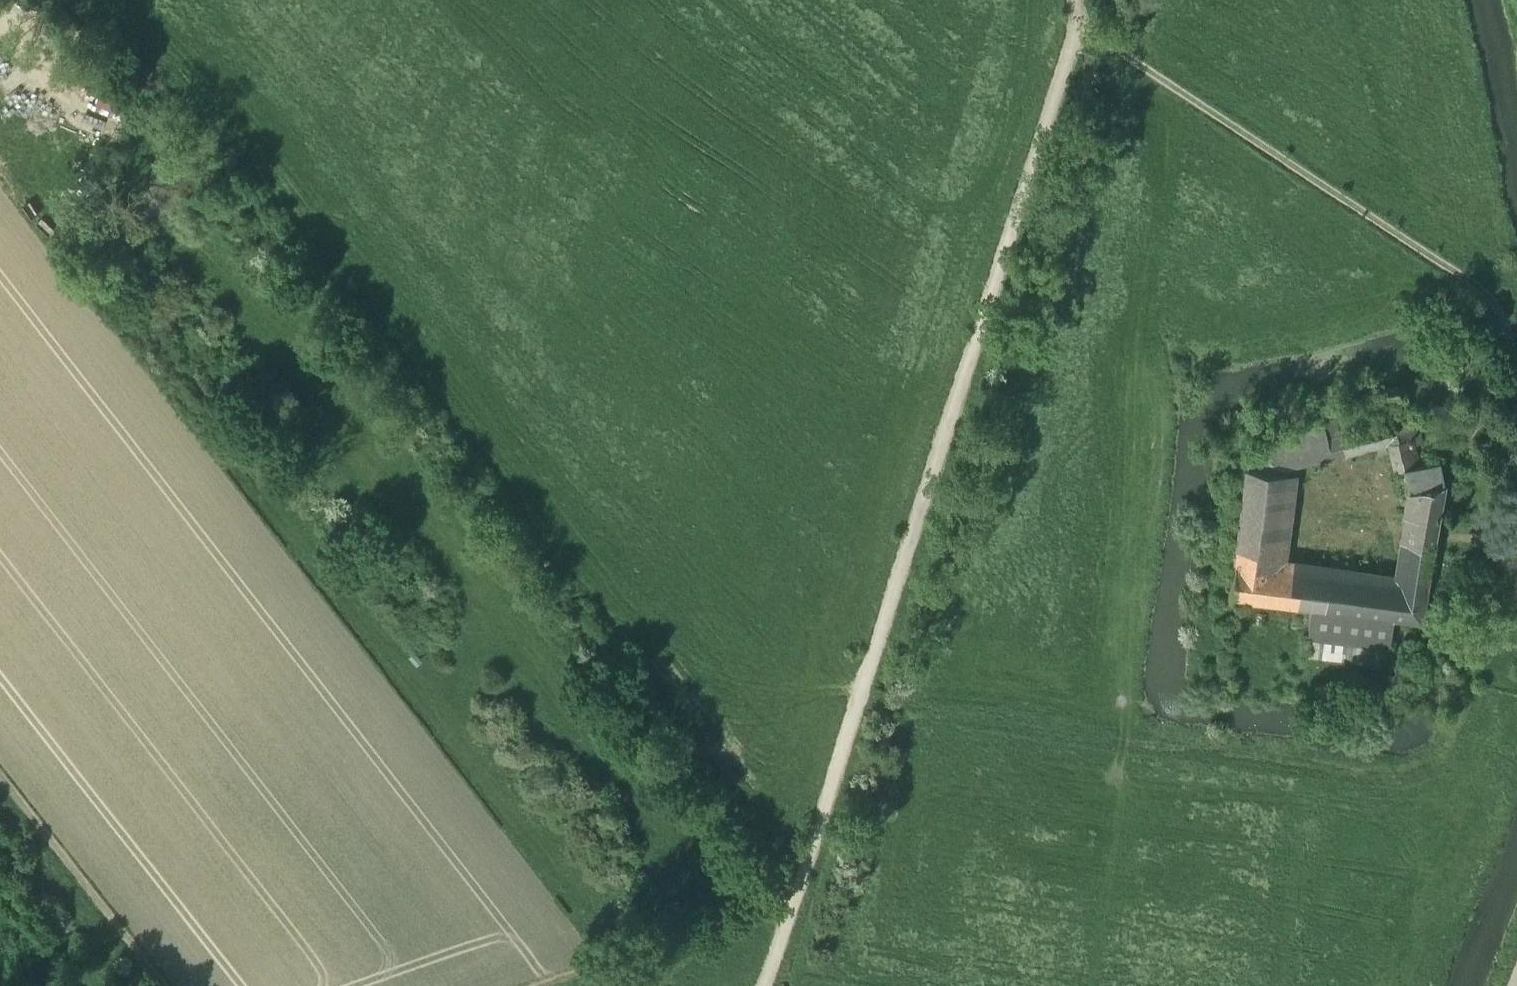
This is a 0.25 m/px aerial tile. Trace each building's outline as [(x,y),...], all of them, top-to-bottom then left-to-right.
[(100,104),(131,113),(136,98),(105,88),(100,104)] [(1404,385),(1343,399),(1344,401),(1331,404),(1338,433),(1343,455),(1390,443),(1396,470),(1403,468),(1423,463),(1419,445),(1428,443),(1424,427),(1415,429),(1404,385)] [(1252,438),(1251,466),(1245,467),(1235,547),(1240,548),(1233,596),(1310,606),(1393,617),(1420,620),(1433,544),(1407,539),(1399,583),(1272,567),(1274,553),(1287,555),(1297,474),(1285,472),(1292,467),(1343,455),(1338,433),(1331,433),(1330,432),(1327,420),(1252,438)] [(1439,461),(1423,463),(1403,468),(1407,490),(1401,524),(1409,526),(1407,539),(1433,544),(1444,484),(1439,461)] [(1393,617),(1310,606),(1309,616),(1307,634),(1307,637),(1382,646),(1389,647),(1393,617)] [(1382,646),(1307,637),(1304,656),(1379,666),(1382,646)]
